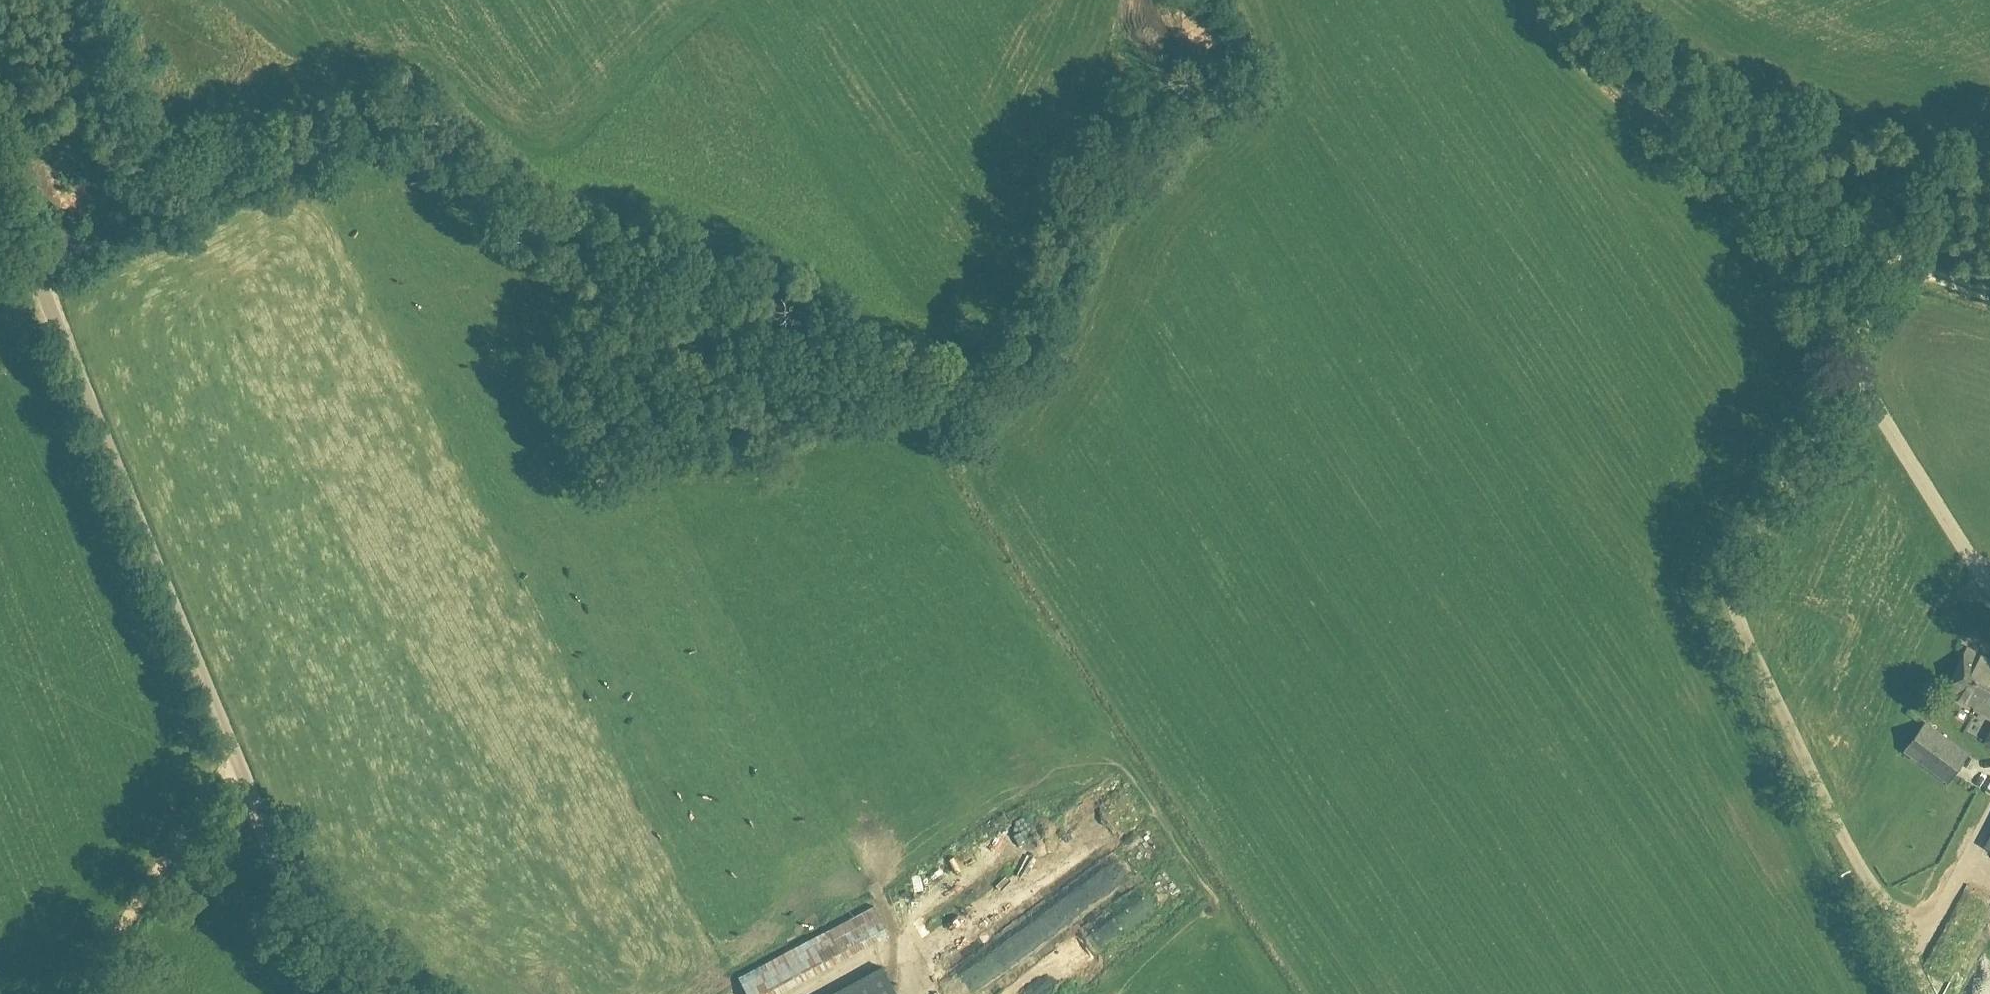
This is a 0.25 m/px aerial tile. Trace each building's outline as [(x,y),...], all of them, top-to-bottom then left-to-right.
[(1945,689),(1989,714),(1989,659),(1968,647),(1945,689)] [(1927,724),(1906,751),(1947,783),(1968,755),(1927,724)] [(949,860),(957,883),(976,876),(967,853),(949,860)] [(867,903),(843,916),(859,942),(882,928),(867,903)] [(745,993),(757,993),(851,955),(838,925),(734,968),(745,993)] [(1989,978),(1989,953),(1989,952),(1973,982),(1985,988),(1989,978)] [(882,967),(832,993),(897,993),(882,967)]
